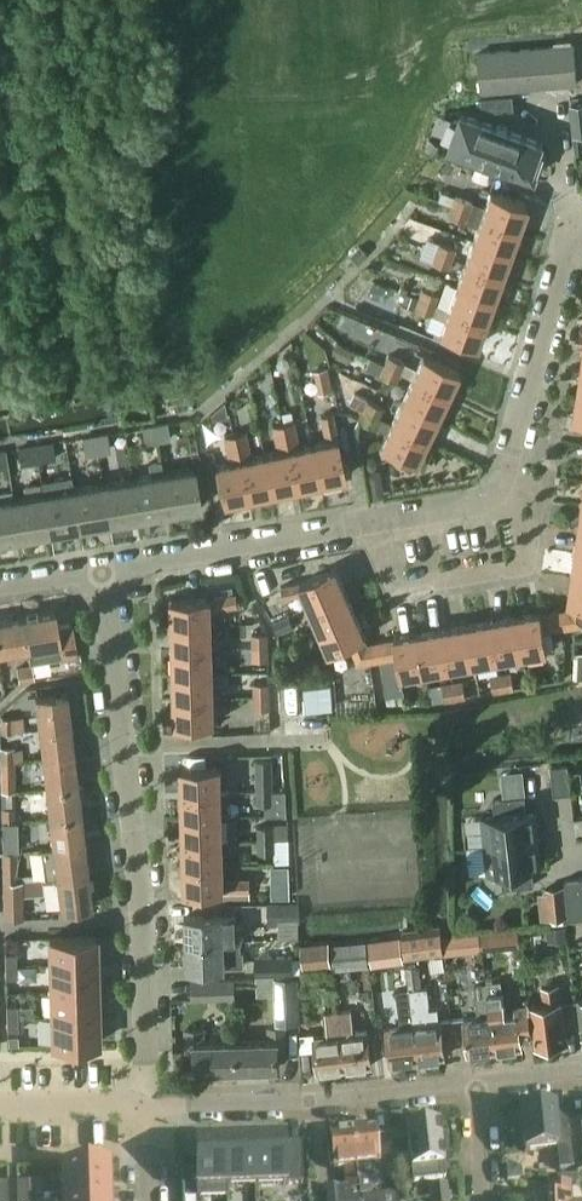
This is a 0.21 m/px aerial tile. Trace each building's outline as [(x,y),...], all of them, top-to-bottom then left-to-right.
[(572,45),(572,41),(556,42),(556,47),(479,53),(482,92),(578,84),(575,45),(572,45)] [(514,94),(506,95),(507,109),(515,109),(514,94)] [(492,110),(499,110),(498,95),(490,96),(492,110)] [(499,110),(507,109),(506,95),(498,95),(499,110)] [(492,110),(490,96),(482,97),(484,111),(492,110)] [(572,102),(576,134),(581,133),(581,101),(572,102)] [(455,119),(448,138),(452,139),(452,140),(449,148),(532,178),(535,169),(539,171),(546,152),(541,151),(545,142),(462,112),(459,120),(459,121),(455,119)] [(434,154),(440,146),(431,140),(425,148),(434,154)] [(476,168),(472,178),(487,184),(490,173),(476,168)] [(490,192),(481,216),(518,229),(527,205),(490,192)] [(455,196),(451,206),(468,212),(472,202),(455,196)] [(468,212),(451,206),(447,216),(465,222),(468,212)] [(481,216),(473,238),(510,252),(518,229),(481,216)] [(510,252),(473,239),(464,263),(501,276),(510,252)] [(434,252),(452,259),(456,249),(438,242),(434,252)] [(359,246),(349,255),(357,264),(367,255),(359,246)] [(452,259),(434,252),(430,262),(449,269),(452,259)] [(464,263),(456,288),(492,301),(501,276),(464,263)] [(485,323),(492,301),(456,288),(448,310),(485,323)] [(439,295),(422,289),(418,299),(435,305),(439,295)] [(432,315),(435,305),(418,299),(415,309),(432,315)] [(476,346),(485,323),(448,310),(439,333),(476,346)] [(383,364),(400,372),(404,363),(388,355),(383,364)] [(423,355),(412,378),(447,394),(458,372),(423,355)] [(400,372),(383,364),(378,375),(395,383),(400,372)] [(319,392),(332,389),(327,368),(314,371),(319,392)] [(412,378),(402,400),(437,417),(447,394),(412,378)] [(354,393),(350,403),(362,409),(367,400),(354,393)] [(362,409),(379,417),(384,408),(367,400),(362,409)] [(402,400),(391,423),(426,439),(437,417),(402,400)] [(228,417),(225,401),(210,414),(212,420),(228,417)] [(391,423),(379,417),(362,409),(357,419),(386,433),(380,446),(415,462),(426,439),(391,423)] [(345,477),(332,413),(321,415),(326,441),(313,444),(321,482),(345,477)] [(294,421),(283,423),(297,487),(321,482),(313,444),(299,447),(294,421)] [(158,442),(171,440),(168,422),(155,424),(158,442)] [(264,454),(272,492),(297,487),(283,423),(273,425),(278,451),(264,454)] [(145,445),(158,442),(155,424),(142,427),(145,445)] [(245,431),(235,433),(248,497),(272,492),(264,454),(251,457),(245,431)] [(108,433),(95,435),(98,453),(111,450),(108,433)] [(230,461),(215,464),(223,502),(248,497),(235,433),(225,435),(230,461)] [(95,435),(82,437),(85,455),(98,453),(95,435)] [(56,460),(53,442),(35,445),(38,463),(56,460)] [(20,465),(38,463),(35,445),(17,448),(20,465)] [(150,475),(133,478),(139,517),(169,511),(163,473),(161,464),(149,466),(150,475)] [(194,468),(163,473),(169,511),(200,506),(194,468)] [(383,497),(379,469),(365,472),(370,500),(383,497)] [(109,522),(139,517),(133,478),(103,483),(109,522)] [(43,494),(50,532),(80,527),(74,488),(72,479),(54,482),(56,491),(43,494)] [(20,537),(50,532),(43,494),(42,483),(24,486),(26,496),(14,499),(20,537)] [(103,483),(74,488),(80,527),(109,522),(103,483)] [(0,501),(0,540),(20,537),(14,499),(12,490),(0,493),(0,499),(0,501)] [(573,577),(581,578),(581,553),(577,553),(573,577)] [(310,605),(346,589),(336,568),(300,583),(283,586),(285,597),(305,593),(310,605)] [(573,577),(569,603),(571,603),(570,609),(569,609),(569,610),(570,609),(573,626),(581,624),(581,578),(573,577)] [(310,605),(320,628),(356,613),(346,589),(310,605)] [(172,599),(173,625),(212,624),(212,610),(239,605),(237,594),(212,598),(172,599)] [(55,611),(22,616),(27,648),(30,661),(77,654),(72,623),(57,625),(55,611)] [(518,616),(524,654),(550,650),(546,630),(562,627),(559,611),(560,611),(543,613),(543,612),(518,616)] [(367,638),(356,613),(320,628),(331,653),(351,645),(359,663),(371,661),(368,644),(365,639),(367,638)] [(278,633),(294,626),(289,615),(273,622),(278,633)] [(27,648),(22,616),(0,620),(0,652),(27,648)] [(518,616),(493,621),(499,659),(524,654),(518,616)] [(468,625),(475,663),(499,659),(493,621),(468,625)] [(213,648),(212,624),(173,625),(174,649),(213,648)] [(451,667),(475,663),(468,625),(444,629),(451,667)] [(444,629),(419,633),(425,671),(451,667),(444,629)] [(400,676),(425,671),(419,633),(394,638),(394,639),(378,642),(378,643),(383,671),(399,668),(400,676)] [(252,634),(253,647),(270,647),(269,634),(252,634)] [(270,661),(270,647),(253,647),(253,661),(270,661)] [(213,648),(174,649),(174,673),(214,672),(213,648)] [(573,679),(581,680),(581,653),(575,653),(573,679)] [(19,681),(33,679),(31,666),(17,668),(19,681)] [(512,671),(502,673),(505,691),(516,689),(512,671)] [(214,697),(214,672),(174,673),(175,698),(214,697)] [(494,693),(505,691),(502,673),(491,675),(494,693)] [(454,681),(457,699),(467,697),(464,679),(454,681)] [(457,699),(454,681),(443,683),(446,701),(457,699)] [(254,684),(254,697),(271,697),(271,683),(254,684)] [(330,686),(304,688),(306,713),(332,711),(331,686),(330,686)] [(35,696),(39,727),(70,723),(66,692),(35,696)] [(214,697),(175,698),(176,724),(215,723),(214,697)] [(254,697),(255,710),(272,710),(271,697),(254,697)] [(14,718),(0,718),(0,728),(0,733),(15,733),(14,718)] [(39,727),(42,757),(73,753),(70,723),(39,727)] [(1,762),(15,761),(15,747),(0,748),(1,762)] [(42,757),(46,786),(77,782),(73,753),(42,757)] [(1,762),(1,776),(15,775),(15,761),(1,762)] [(569,765),(552,767),(555,795),(571,793),(569,765)] [(182,768),(183,793),(222,791),(222,766),(182,768)] [(15,775),(1,776),(1,792),(16,791),(15,775)] [(258,791),(273,791),(273,777),(257,778),(258,791)] [(80,812),(77,782),(46,786),(49,816),(80,812)] [(183,793),(183,817),(223,816),(223,803),(231,803),(231,791),(222,791),(183,793)] [(258,805),(274,804),(273,791),(258,791),(258,805)] [(484,823),(486,845),(537,839),(534,812),(527,812),(525,795),(494,798),(496,822),(484,823)] [(16,821),(16,808),(2,808),(2,822),(16,821)] [(49,816),(53,845),(84,842),(80,812),(49,816)] [(223,816),(183,817),(184,842),(224,841),(223,816)] [(2,822),(2,835),(3,835),(17,835),(16,821),(2,822)] [(258,840),(274,840),(274,826),(258,827),(258,840)] [(17,835),(3,835),(2,835),(3,852),(17,851),(17,835)] [(540,867),(537,839),(486,845),(489,873),(502,871),(504,886),(535,883),(533,868),(540,867)] [(258,840),(259,854),(275,853),(274,840),(258,840)] [(225,865),(224,841),(184,842),(185,866),(225,865)] [(84,842),(53,845),(43,847),(46,877),(56,876),(88,872),(84,842)] [(3,868),(17,867),(17,851),(3,852),(3,868)] [(225,880),(225,865),(185,866),(186,892),(251,890),(250,879),(225,880)] [(18,881),(17,867),(3,868),(3,881),(18,881)] [(92,906),(88,872),(56,876),(60,910),(92,906)] [(581,917),(581,880),(581,878),(566,879),(570,918),(581,917)] [(18,881),(3,881),(4,919),(23,918),(22,881),(18,881)] [(272,898),(291,898),(290,882),(272,883),(272,898)] [(565,887),(546,889),(549,920),(568,918),(565,887)] [(299,931),(298,903),(269,903),(269,924),(279,924),(280,932),(299,931)] [(224,916),(224,915),(186,916),(187,942),(242,940),(241,924),(238,924),(238,915),(224,916)] [(567,941),(565,927),(548,928),(549,942),(567,941)] [(441,928),(403,934),(403,936),(407,958),(442,953),(444,953),(441,928)] [(481,933),(482,951),(521,947),(519,929),(481,933)] [(96,936),(49,937),(50,964),(96,963),(96,936)] [(390,956),(388,939),(370,941),(372,958),(390,956)] [(188,968),(226,967),(226,965),(245,965),(244,950),(242,950),(242,940),(187,942),(188,968)] [(369,967),(367,942),(331,946),(334,971),(369,967)] [(329,944),(302,947),(304,969),(331,966),(329,944)] [(16,953),(5,953),(5,966),(17,966),(16,953)] [(293,974),(293,958),(256,958),(257,975),(293,974)] [(96,963),(50,964),(51,991),(97,989),(96,963)] [(422,985),(419,965),(408,967),(410,986),(422,985)] [(17,966),(5,966),(6,978),(17,978),(17,966)] [(299,1022),(298,977),(276,978),(277,1023),(299,1022)] [(234,998),(234,980),(193,981),(193,1000),(234,998)] [(488,983),(496,1051),(505,1050),(508,1052),(515,1051),(517,1048),(522,1048),(518,1012),(505,1014),(501,981),(488,983)] [(478,1017),(465,1019),(469,1054),(474,1053),(477,1056),(484,1055),(486,1052),(496,1051),(488,983),(474,985),(478,1017)] [(562,1001),(559,984),(542,986),(544,1004),(531,1005),(536,1045),(541,1044),(541,1045),(547,1047),(553,1044),(553,1043),(567,1041),(562,1001)] [(440,1058),(445,1057),(441,1021),(436,1022),(435,1008),(430,1009),(428,987),(410,989),(418,1060),(428,1059),(431,1061),(438,1061),(440,1058)] [(97,989),(51,991),(51,1017),(98,1016),(97,989)] [(408,1061),(418,1060),(410,989),(397,991),(401,1026),(387,1028),(392,1063),(397,1063),(399,1065),(406,1064),(408,1061)] [(18,1006),(7,1006),(7,1018),(18,1018),(18,1006)] [(339,1012),(346,1069),(355,1068),(358,1070),(365,1069),(367,1066),(372,1066),(368,1031),(355,1032),(352,1011),(339,1012)] [(346,1069),(339,1012),(325,1014),(328,1035),(315,1037),(319,1072),(324,1072),(327,1074),(334,1074),(336,1070),(346,1069)] [(98,1016),(51,1017),(52,1044),(99,1043),(98,1016)] [(18,1018),(7,1018),(7,1031),(18,1031),(18,1018)] [(269,1040),(237,1041),(238,1069),(279,1068),(279,1048),(286,1048),(286,1027),(269,1027),(269,1040)] [(196,1070),(238,1069),(237,1041),(204,1042),(203,1029),(187,1030),(188,1051),(195,1051),(196,1070)] [(17,1036),(8,1036),(8,1046),(17,1045),(17,1036)] [(554,1114),(553,1108),(520,1111),(525,1152),(556,1149),(559,1172),(574,1170),(567,1113),(554,1114)] [(434,1121),(427,1119),(421,1123),(422,1124),(406,1125),(413,1182),(445,1179),(439,1122),(434,1122),(434,1121)] [(572,1126),(577,1172),(581,1172),(581,1124),(572,1126)] [(367,1166),(378,1165),(374,1129),(352,1132),(358,1183),(360,1183),(369,1182),(367,1166)] [(358,1183),(352,1132),(329,1135),(334,1169),(345,1168),(347,1192),(361,1190),(360,1183),(358,1183)] [(254,1139),(225,1140),(226,1187),(228,1187),(255,1186),(254,1139)] [(284,1139),(254,1139),(255,1186),(286,1185),(285,1184),(302,1183),(300,1144),(284,1144),(284,1139)] [(225,1140),(195,1141),(197,1200),(228,1199),(228,1187),(226,1187),(225,1140)] [(63,1195),(110,1193),(109,1166),(62,1167),(63,1195)] [(17,1196),(28,1196),(28,1183),(17,1183),(17,1196)] [(8,1196),(8,1184),(0,1184),(0,1196),(8,1196)] [(446,1185),(429,1187),(431,1200),(448,1200),(446,1185)] [(569,1200),(572,1200),(572,1185),(548,1186),(548,1200),(544,1200),(569,1200)] [(359,1197),(341,1199),(340,1187),(327,1189),(328,1200),(359,1200),(359,1197)] [(359,1197),(359,1200),(395,1200),(394,1193),(359,1197)]
